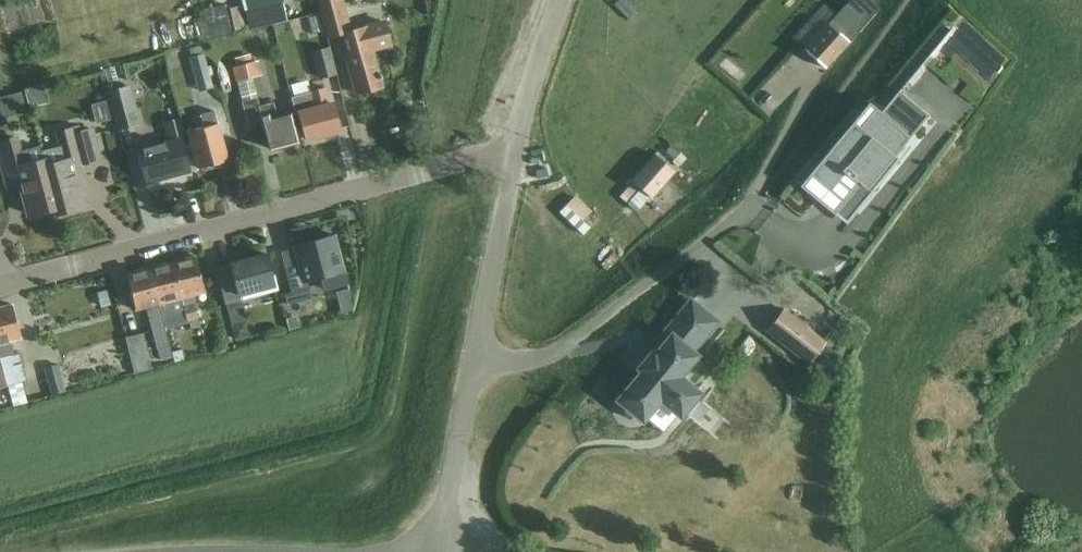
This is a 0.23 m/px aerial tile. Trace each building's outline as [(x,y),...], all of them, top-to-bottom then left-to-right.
[(241,3),(247,28),(270,23),(270,22),(280,19),(279,15),(284,14),(280,0),(254,0),(241,3)] [(342,0),(318,0),(327,37),(343,33),(349,54),(346,54),(357,94),(383,87),(372,49),(390,44),(384,22),(350,31),(342,0)] [(630,20),(638,12),(626,0),(618,0),(614,4),(630,20)] [(805,48),(827,68),(858,33),(881,9),(872,0),(849,0),(837,13),(805,48)] [(208,5),(212,32),(234,29),(230,2),(208,5)] [(814,4),(782,33),(793,45),(825,16),(814,4)] [(329,46),(312,51),(320,78),(337,73),(329,46)] [(257,61),(253,62),(251,53),(235,56),(238,66),(233,68),(237,80),(241,78),(260,74),(257,61)] [(203,54),(189,57),(198,90),(212,86),(203,54)] [(281,82),(283,93),(300,91),(299,80),(281,82)] [(44,83),(25,88),(29,107),(48,102),(44,83)] [(108,91),(111,100),(116,118),(118,129),(137,124),(127,86),(108,91)] [(326,88),(311,92),(292,97),(296,114),(300,113),(307,139),(312,137),(313,140),(323,137),(322,135),(340,130),(333,103),(330,103),(326,88)] [(4,117),(27,112),(23,91),(0,97),(0,99),(4,117)] [(257,98),(243,102),(250,128),(264,125),(270,149),(298,141),(290,111),(276,114),(274,102),(259,106),(257,98)] [(116,118),(111,100),(92,105),(96,122),(103,120),(103,122),(116,118)] [(803,184),(801,186),(808,192),(820,202),(827,208),(837,195),(848,203),(850,205),(848,207),(851,209),(879,176),(882,179),(884,180),(900,161),(895,156),(904,145),(929,115),(927,114),(909,136),(888,118),(885,122),(880,118),(883,114),(881,113),(877,109),(868,119),(868,120),(855,135),(848,129),(803,184)] [(215,163),(226,161),(214,111),(201,114),(204,127),(189,131),(198,168),(200,168),(204,170),(213,168),(215,163)] [(164,122),(169,142),(137,151),(146,182),(189,171),(181,139),(187,137),(181,117),(164,122)] [(58,133),(61,145),(42,150),(40,145),(39,145),(57,212),(84,205),(73,165),(99,158),(92,129),(78,133),(77,128),(58,133)] [(19,150),(16,138),(0,142),(0,154),(6,177),(19,173),(29,214),(55,207),(57,212),(39,145),(19,150)] [(652,198),(675,171),(655,154),(632,180),(652,198)] [(575,197),(566,207),(583,224),(589,217),(592,214),(575,197)] [(335,235),(293,246),(300,274),(288,277),(292,291),(285,293),(288,305),(300,302),(297,290),(306,288),(304,282),(322,277),(325,290),(348,283),(335,235)] [(225,304),(242,300),(240,295),(274,286),(266,253),(230,263),(231,264),(216,268),(225,304)] [(181,298),(185,312),(187,321),(189,320),(191,329),(200,326),(195,307),(198,306),(195,294),(206,291),(196,256),(172,262),(182,298),(181,298)] [(182,298),(172,262),(150,269),(163,318),(185,312),(181,298),(182,298)] [(171,346),(163,318),(150,269),(127,275),(137,310),(146,307),(158,350),(171,346)] [(106,293),(97,295),(101,309),(109,307),(106,293)] [(624,402),(622,406),(622,411),(625,415),(628,418),(633,419),(638,418),(641,415),(643,416),(657,399),(678,416),(701,389),(679,372),(693,355),(688,351),(715,317),(694,300),(659,342),(661,344),(655,350),(657,352),(644,367),(647,370),(623,400),(624,401),(624,402)] [(350,303),(339,306),(342,315),(352,313),(350,303)] [(8,386),(27,381),(19,353),(11,355),(7,342),(21,338),(12,305),(0,308),(0,355),(8,386)] [(784,309),(767,331),(808,363),(826,342),(784,309)] [(296,318),(287,320),(290,329),(299,327),(296,318)] [(232,325),(231,325),(235,339),(249,335),(246,322),(232,325)] [(144,333),(126,338),(135,373),(154,368),(144,333)] [(171,346),(158,350),(161,362),(174,359),(171,346)] [(172,348),(175,362),(183,360),(180,346),(172,348)] [(8,386),(0,355),(0,388),(8,386)] [(67,391),(60,363),(45,366),(52,394),(67,391)] [(0,395),(0,407),(9,405),(6,394),(0,395)]
